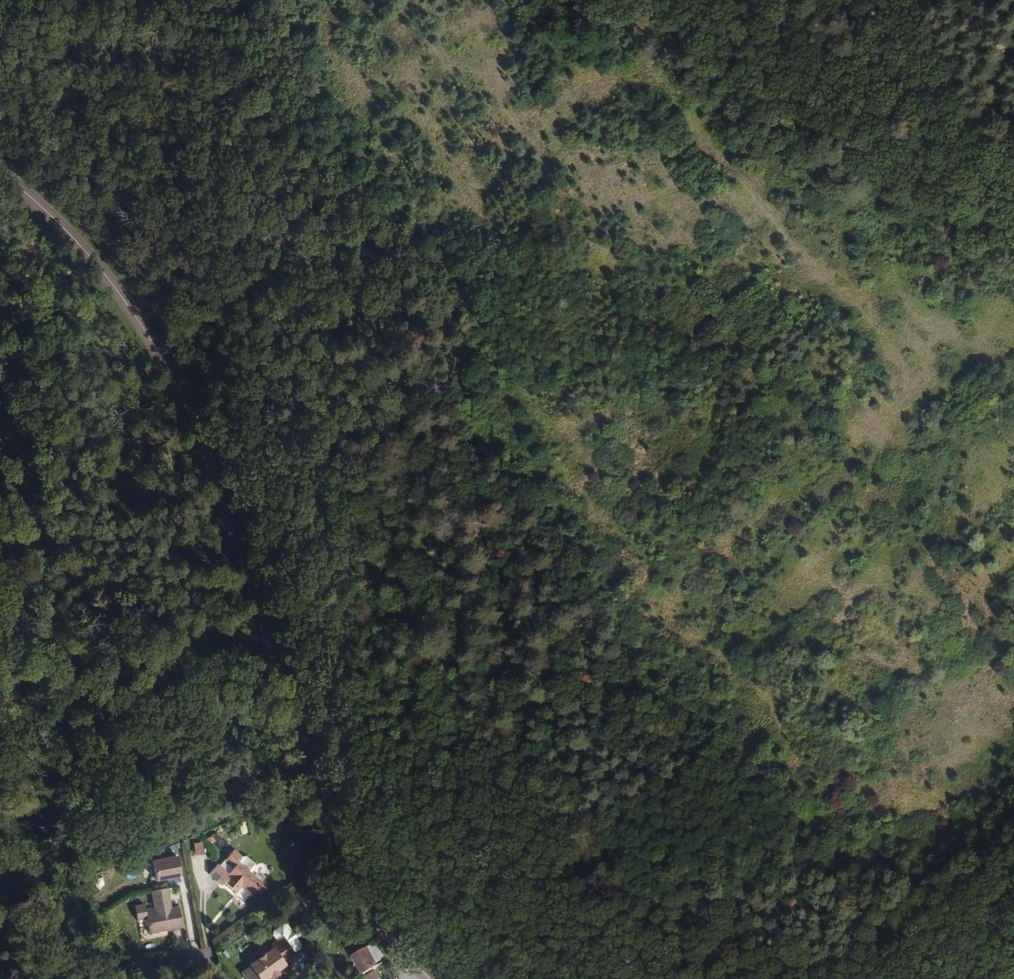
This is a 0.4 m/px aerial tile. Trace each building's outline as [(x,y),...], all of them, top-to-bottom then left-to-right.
[(201,843),(192,844),(196,872),(205,871),(201,843)] [(180,878),(175,854),(150,859),(155,882),(180,878)] [(249,883),(239,876),(226,867),(229,862),(221,857),(209,874),(206,873),(200,882),(211,890),(214,886),(225,894),(230,887),(242,894),(249,883)] [(242,867),(233,861),(229,862),(226,867),(239,876),(242,871),(242,867)] [(193,878),(190,862),(183,865),(187,880),(193,878)] [(149,916),(172,912),(171,905),(147,909),(148,912),(149,916)] [(175,929),(172,912),(149,916),(148,912),(139,914),(143,936),(175,929)] [(350,935),(347,926),(339,930),(342,938),(350,935)] [(290,947),(291,943),(289,939),(285,938),(281,940),(277,933),(274,932),(263,938),(262,941),(266,949),(272,945),(281,963),(288,959),(289,955),(286,949),(290,947)] [(281,963),(272,945),(266,949),(264,950),(267,956),(263,958),(269,972),(282,965),(281,963)] [(357,950),(344,958),(355,976),(357,975),(358,978),(357,978),(368,978),(365,973),(368,972),(366,969),(368,968),(357,950)] [(269,972),(263,958),(260,952),(259,953),(261,956),(245,965),(234,971),(239,978),(261,978),(270,974),(269,972)]
